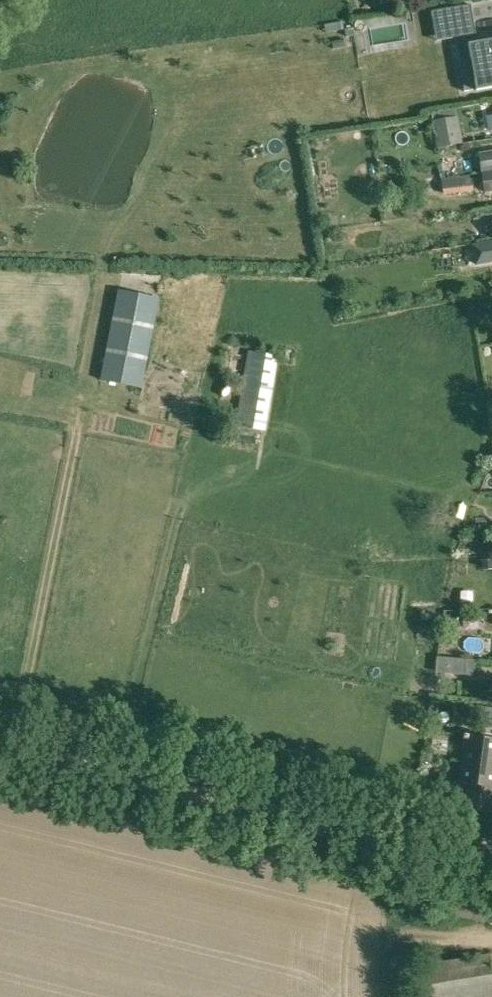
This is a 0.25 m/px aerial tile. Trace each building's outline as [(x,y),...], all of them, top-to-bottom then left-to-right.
[(476,33),(471,3),(432,9),(438,39),(457,36),(473,33),(476,33)] [(338,30),(337,23),(325,24),(325,32),(338,30)] [(354,35),(353,27),(345,29),(347,36),(354,35)] [(475,41),(473,33),(457,36),(466,89),(476,87),(477,89),(491,86),(491,38),(475,41)] [(342,38),(331,40),(333,48),(344,46),(342,38)] [(432,121),(437,148),(463,143),(457,116),(432,121)] [(481,173),(491,171),(491,150),(478,153),(481,173)] [(481,173),(484,192),(491,191),(491,171),(481,173)] [(441,179),(443,194),(473,191),(471,174),(441,179)] [(101,383),(144,389),(158,299),(116,292),(101,383)] [(258,430),(265,431),(278,356),(248,351),(235,426),(258,430)] [(464,659),(462,675),(473,676),(474,660),(464,659)] [(491,812),(491,807),(491,739),(467,736),(468,735),(463,734),(462,739),(464,739),(458,782),(466,783),(463,809),(491,812)] [(490,954),(411,967),(416,996),(491,996),(491,967),(490,954)]
